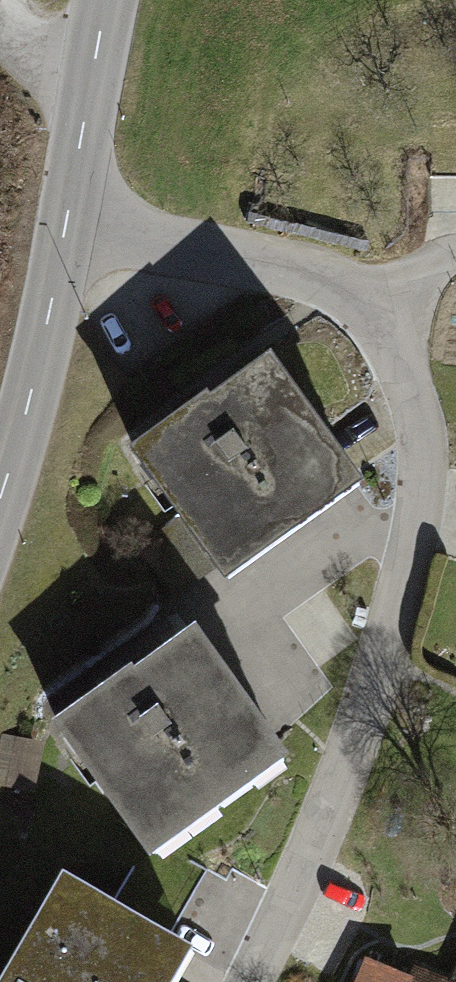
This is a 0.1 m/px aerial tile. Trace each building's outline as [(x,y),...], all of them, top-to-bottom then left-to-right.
[(213,391),(136,449),(186,512),(221,562),(236,580),(373,476),(277,351),(217,396),(213,391)] [(221,562),(186,512),(139,545),(174,595),(221,562)] [(299,755),(204,623),(141,668),(139,664),(60,720),(148,843),(157,855),(168,847),(299,755)] [(0,748),(0,784),(38,792),(47,743),(3,734),(0,748)] [(157,855),(148,843),(117,896),(175,929),(210,871),(168,847),(157,855)] [(70,869),(6,981),(184,981),(205,945),(175,929),(117,896),(70,869)] [(369,963),(361,981),(413,981),(369,963)]
